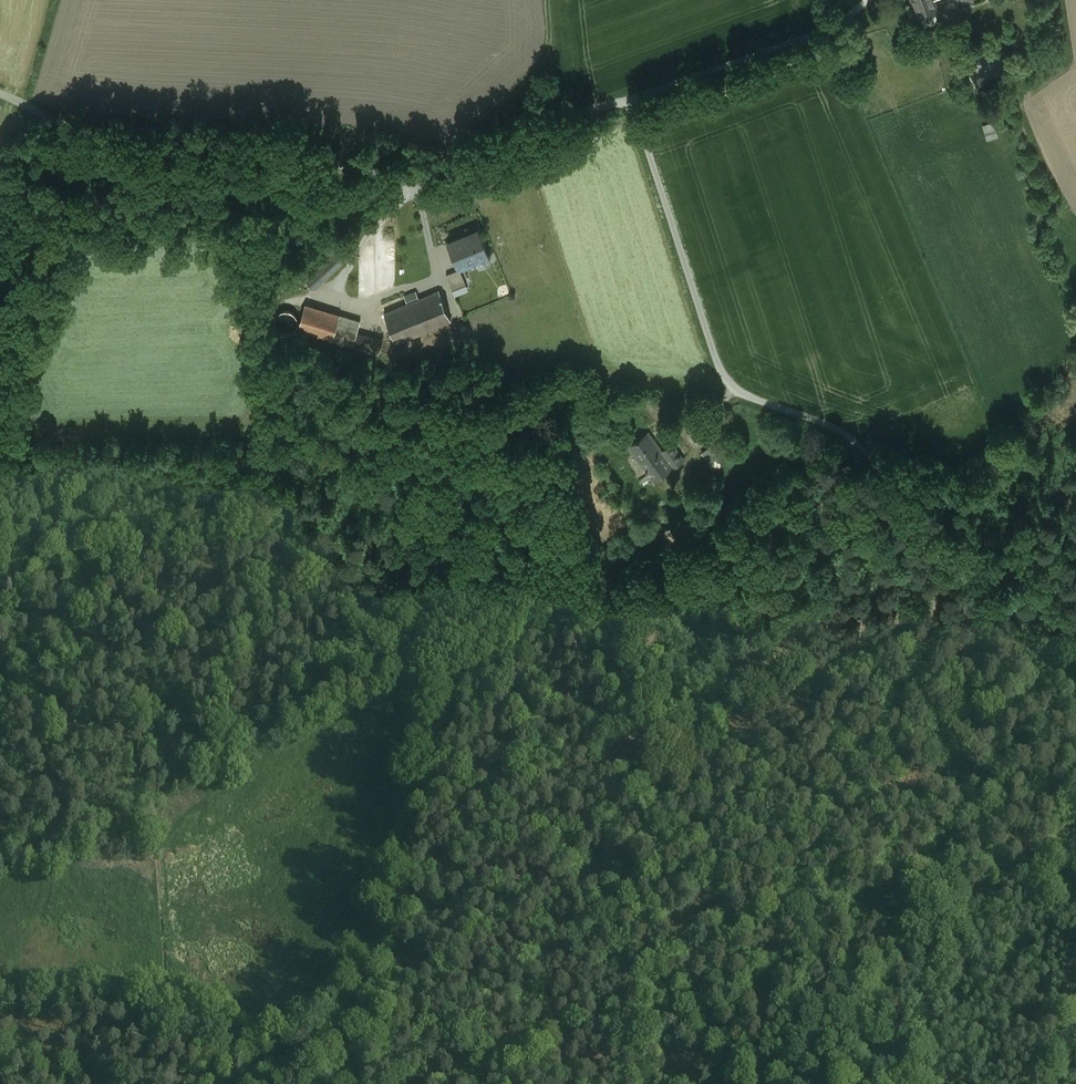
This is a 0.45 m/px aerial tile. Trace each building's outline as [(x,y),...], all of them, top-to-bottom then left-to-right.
[(918,18),(938,11),(934,0),(912,0),(918,18)] [(998,121),(985,124),(988,140),(1001,137),(998,121)] [(478,230),(448,243),(458,267),(488,255),(478,230)] [(465,283),(458,267),(446,272),(453,288),(465,283)] [(439,291),(384,314),(396,344),(451,321),(439,291)] [(340,315),(305,305),(298,329),(333,339),(340,315)] [(361,322),(340,315),(333,339),(354,345),(361,322)] [(649,433),(629,447),(653,482),(684,460),(673,444),(662,452),(649,433)]
